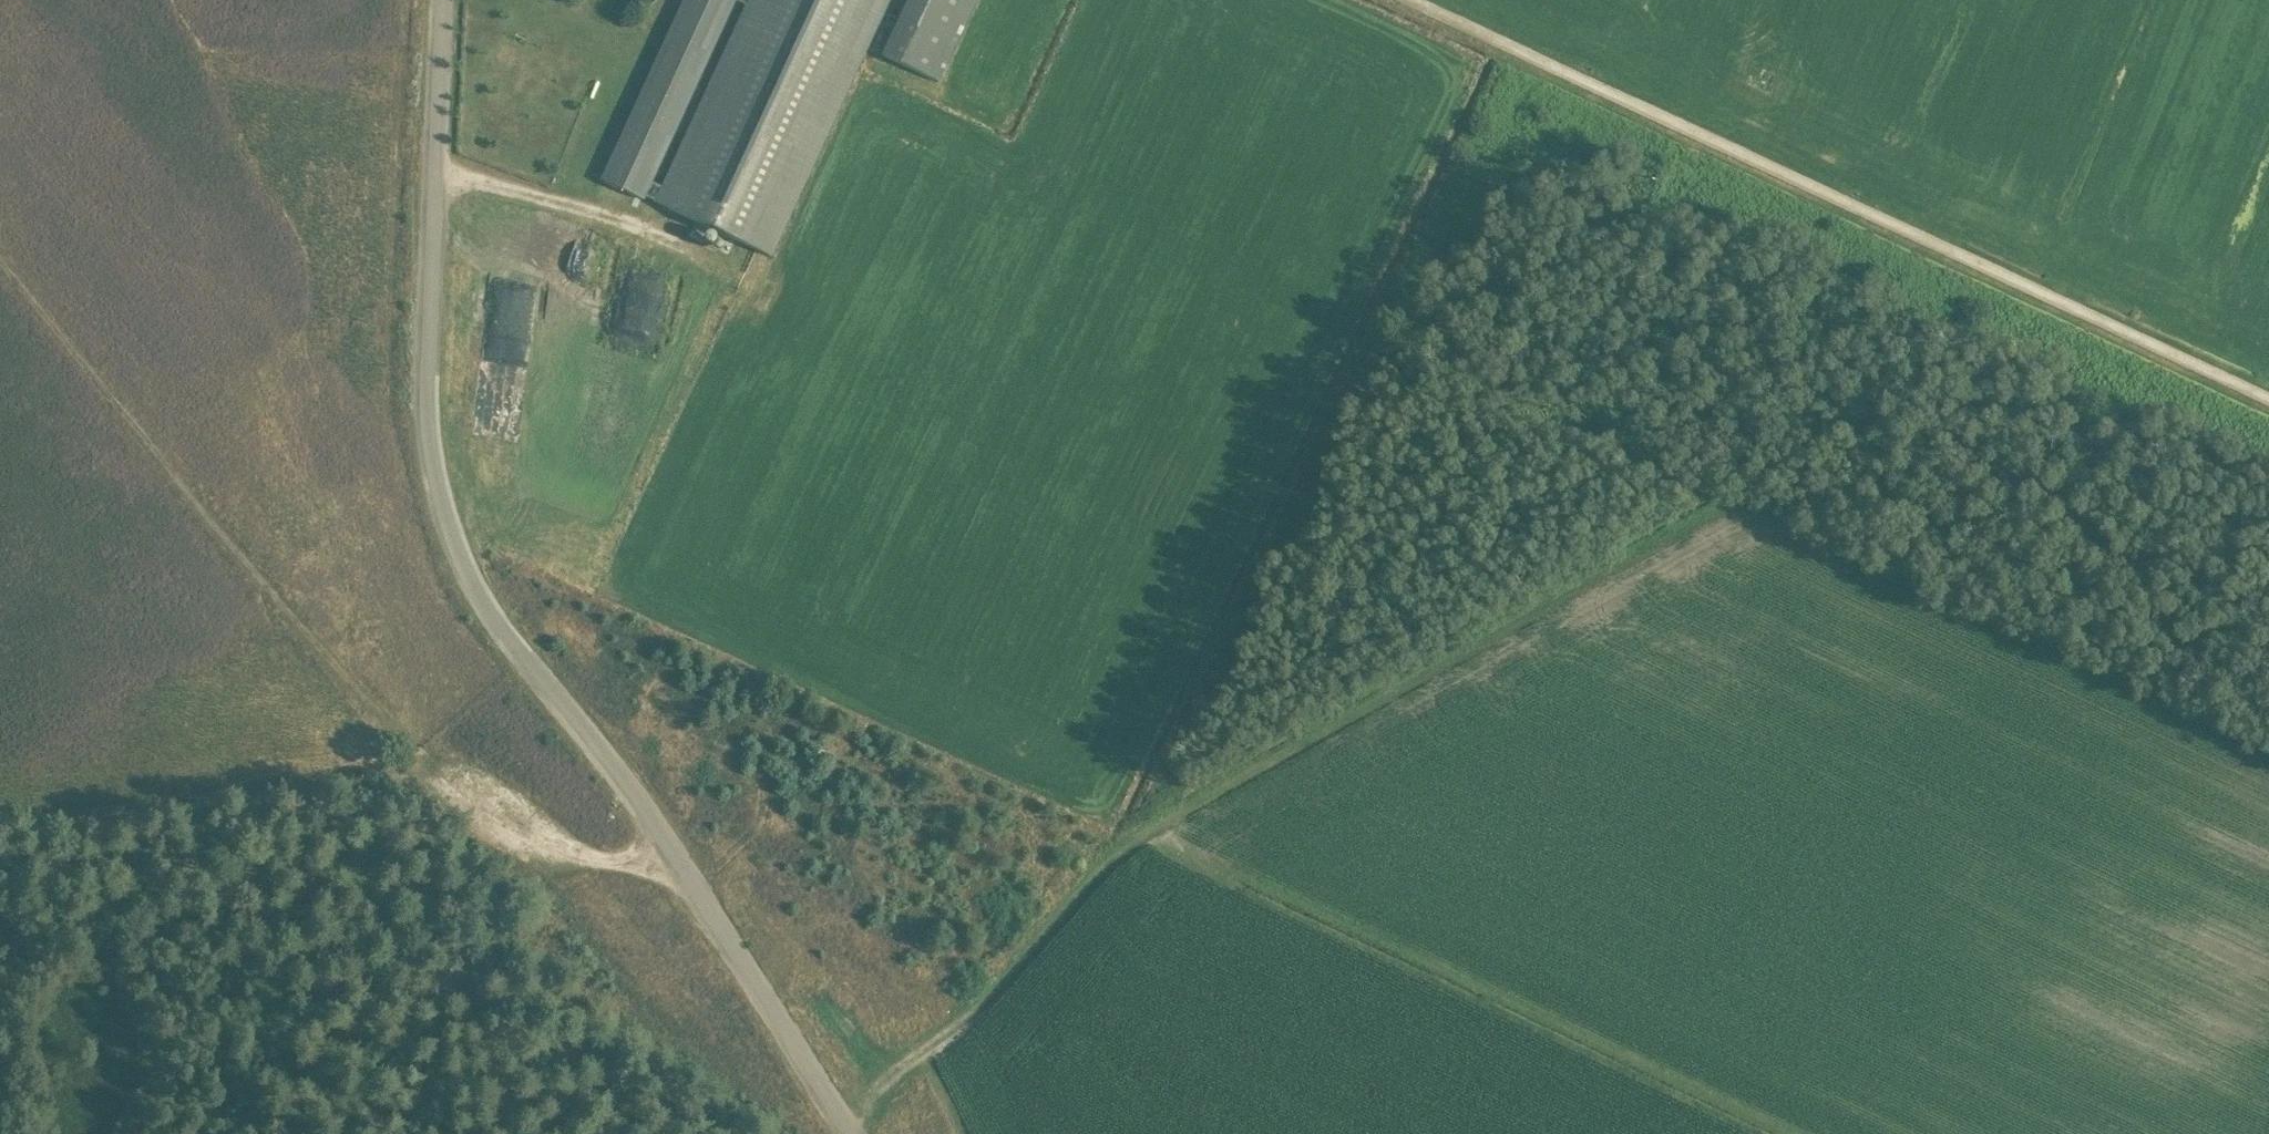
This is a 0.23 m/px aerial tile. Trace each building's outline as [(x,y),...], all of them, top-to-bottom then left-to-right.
[(600,179),(639,197),(730,0),(683,0),(600,179)] [(746,5),(655,202),(772,257),(891,0),(737,0),(746,5)] [(884,58),(944,82),(977,0),(907,0),(884,58)]
